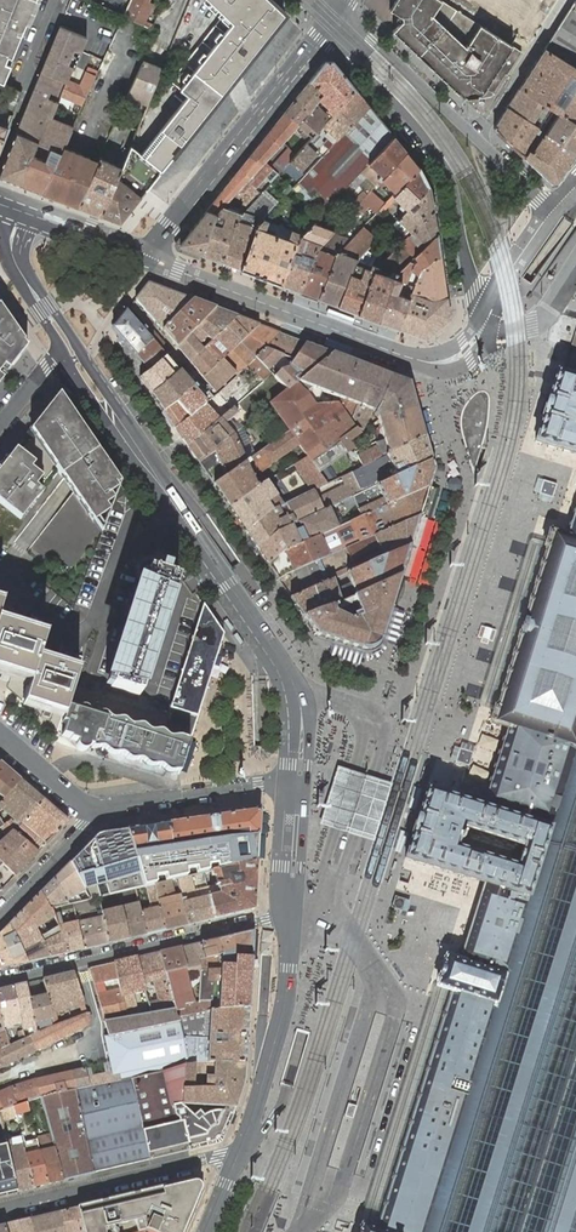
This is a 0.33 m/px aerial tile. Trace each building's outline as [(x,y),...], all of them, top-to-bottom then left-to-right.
[(3,85),(16,53),(14,53),(21,36),(17,35),(18,32),(19,32),(20,32),(22,32),(23,31),(24,29),(26,25),(27,26),(38,0),(0,0),(0,83),(3,85)] [(123,15),(143,25),(147,17),(154,0),(131,0),(131,1),(123,15)] [(136,167),(195,92),(212,105),(285,14),(271,0),(206,0),(221,15),(218,18),(168,82),(186,96),(140,154),(130,146),(125,158),(136,167)] [(203,2),(218,18),(221,15),(206,0),(205,0),(203,2)] [(492,52),(509,58),(544,0),(490,0),(492,52)] [(147,17),(143,25),(151,28),(155,21),(147,17)] [(74,68),(87,37),(60,26),(41,72),(67,82),(72,68),(74,68)] [(23,37),(21,36),(14,53),(16,53),(23,37)] [(162,67),(143,60),(126,96),(147,104),(162,67)] [(325,60),(309,80),(324,94),(333,103),(329,107),(327,110),(332,115),(356,89),(333,60),(325,60)] [(0,171),(0,177),(20,184),(48,116),(52,117),(59,99),(56,97),(63,80),(41,72),(0,171)] [(63,80),(56,97),(59,99),(80,107),(92,77),(84,73),(78,87),(63,80)] [(309,80),(285,112),(299,125),(301,126),(312,137),(319,129),(332,115),(327,110),(325,112),(316,103),(320,99),(324,94),(309,80)] [(22,92),(12,88),(3,111),(0,110),(0,148),(22,92)] [(296,154),(289,161),(300,170),(316,152),(329,138),(334,143),(347,129),(369,105),(356,89),(332,115),(319,129),(312,137),(307,142),(296,154)] [(212,105),(195,92),(136,167),(125,158),(121,167),(101,215),(119,222),(212,105)] [(333,103),(324,94),(320,99),(329,107),(333,103)] [(304,175),(293,187),(317,208),(322,213),(343,191),(349,183),(357,175),(361,171),(368,163),(394,136),(369,105),(347,129),(334,143),(304,175)] [(271,129),(249,157),(260,166),(265,161),(276,149),(279,151),(282,148),(279,146),(283,142),(285,139),(293,131),(299,125),(285,112),(271,129)] [(20,184),(42,192),(63,146),(73,126),(52,117),(48,116),(20,184)] [(407,151),(394,136),(368,163),(361,171),(370,179),(366,184),(362,189),(363,190),(360,193),(355,189),(348,195),(357,204),(367,194),(376,184),(382,177),(406,152),(407,151)] [(63,146),(42,192),(78,206),(97,163),(89,159),(89,158),(63,146)] [(289,147),(271,166),(279,173),(289,161),(296,154),(289,147)] [(419,167),(406,152),(382,177),(376,184),(367,194),(357,204),(355,206),(361,212),(362,213),(369,207),(369,206),(367,203),(382,187),(381,186),(386,181),(397,191),(419,167)] [(97,163),(78,206),(85,209),(101,215),(121,167),(100,157),(97,163)] [(249,157),(206,210),(217,213),(222,207),(234,194),(236,191),(239,194),(241,191),(244,191),(251,184),(255,189),(266,177),(271,182),(279,173),(271,166),(265,161),(260,166),(249,157)] [(429,186),(419,167),(397,191),(393,195),(389,199),(386,202),(389,205),(396,198),(404,206),(401,209),(403,212),(407,208),(429,186)] [(361,171),(357,175),(363,181),(366,184),(370,179),(361,171)] [(363,181),(357,175),(349,183),(355,189),(363,181)] [(236,191),(234,194),(246,204),(258,191),(260,193),(271,182),(266,177),(255,189),(251,184),(244,191),(241,191),(239,194),(236,191)] [(355,189),(349,183),(343,191),(348,195),(355,189)] [(434,209),(429,186),(407,208),(403,212),(397,218),(412,232),(412,231),(434,209)] [(372,209),(376,213),(379,210),(386,202),(389,199),(385,196),(372,209)] [(353,220),(361,212),(355,206),(347,215),(353,220)] [(217,213),(201,253),(221,261),(236,219),(242,213),(222,207),(217,213)] [(256,226),(241,268),(280,283),(303,233),(314,221),(322,213),(317,208),(298,231),(291,229),(288,238),(264,230),(267,220),(263,218),(256,226)] [(437,234),(434,209),(412,231),(412,232),(401,243),(415,256),(426,245),(437,234)] [(217,213),(206,210),(180,244),(180,245),(201,253),(217,213)] [(236,219),(221,261),(241,268),(256,226),(236,219)] [(278,223),(267,220),(264,230),(288,238),(291,229),(283,226),(284,224),(283,223),(280,222),(278,223)] [(333,229),(314,221),(303,233),(280,283),(300,291),(316,248),(321,243),(323,240),(331,231),(333,229)] [(376,240),(362,227),(357,232),(372,244),(376,240)] [(331,231),(323,240),(331,244),(340,235),(331,231)] [(372,244),(357,232),(351,239),(342,248),(335,255),(319,298),(338,305),(354,262),(366,250),(372,244)] [(441,256),(437,234),(426,245),(415,256),(410,261),(414,263),(411,270),(419,272),(422,267),(433,258),(441,256)] [(300,291),(319,298),(335,255),(342,248),(351,239),(340,235),(331,244),(323,240),(321,243),(316,248),(300,291)] [(401,243),(397,247),(384,260),(379,265),(374,270),(358,312),(377,320),(393,277),(398,273),(391,270),(395,263),(401,269),(410,261),(415,256),(401,243)] [(379,265),(384,260),(375,256),(366,250),(354,262),(338,305),(358,312),(374,270),(379,265)] [(450,318),(441,256),(433,258),(422,267),(419,272),(412,293),(398,328),(415,334),(426,338),(434,332),(450,318)] [(414,263),(410,261),(401,269),(398,273),(393,277),(377,320),(398,328),(412,293),(419,272),(411,270),(414,263)] [(148,284),(136,299),(163,330),(193,300),(149,283),(148,284)] [(193,300),(163,330),(178,348),(215,309),(215,308),(193,300)] [(129,307),(126,311),(136,323),(140,319),(129,307)] [(215,309),(178,348),(190,362),(202,351),(204,349),(212,342),(238,317),(215,308),(215,309)] [(5,366),(9,369),(27,346),(23,341),(15,336),(17,335),(0,310),(0,372),(5,366)] [(136,323),(126,311),(113,327),(113,329),(136,356),(152,341),(157,336),(155,333),(151,335),(148,337),(136,323)] [(259,325),(238,317),(212,342),(204,349),(218,364),(259,325)] [(281,333),(259,325),(218,364),(203,378),(215,393),(236,374),(237,375),(243,369),(247,365),(256,357),(281,333)] [(296,339),(281,333),(256,357),(266,367),(268,369),(276,361),(283,368),(275,376),(289,390),(295,385),(298,382),(334,353),(296,339)] [(152,341),(136,356),(149,371),(165,356),(171,352),(157,336),(152,341)] [(202,351),(190,362),(203,378),(218,364),(204,349),(202,351)] [(367,366),(334,353),(298,382),(342,399),(357,404),(360,396),(356,394),(367,366)] [(165,356),(149,371),(140,377),(152,395),(163,387),(179,372),(165,356)] [(276,361),(268,369),(272,373),(275,376),(283,368),(276,361)] [(392,375),(367,366),(356,394),(360,396),(357,404),(354,413),(352,418),(362,432),(373,410),(377,412),(379,420),(417,409),(410,382),(392,375)] [(268,369),(266,367),(257,375),(263,381),(272,373),(268,369)] [(243,369),(237,375),(217,394),(213,397),(206,404),(189,418),(175,428),(187,446),(203,434),(218,420),(213,414),(208,409),(221,397),(226,403),(246,384),(244,382),(250,376),(243,369)] [(163,387),(152,395),(163,412),(176,403),(192,388),(179,372),(163,387)] [(557,372),(550,396),(548,396),(546,401),(547,402),(544,412),(543,411),(542,415),(542,416),(543,417),(535,442),(575,455),(575,378),(557,372)] [(207,393),(198,383),(192,388),(176,403),(163,412),(175,428),(189,418),(206,404),(213,397),(208,391),(207,393)] [(234,407),(252,391),(246,384),(226,403),(213,414),(218,420),(234,407)] [(295,385),(289,390),(271,404),(284,423),(290,431),(299,444),(308,456),(315,467),(359,434),(359,433),(358,434),(349,421),(351,412),(354,413),(357,404),(342,399),(335,403),(315,406),(306,393),(305,394),(295,385)] [(63,400),(59,394),(50,405),(58,400),(60,402),(63,400)] [(63,400),(60,402),(58,400),(50,405),(0,469),(0,503),(21,519),(58,472),(68,486),(102,533),(120,483),(108,464),(63,400)] [(238,413),(234,407),(218,420),(203,434),(187,446),(199,463),(216,451),(235,434),(225,424),(229,421),(238,413)] [(425,436),(417,409),(379,420),(385,440),(375,442),(377,445),(357,455),(363,467),(374,461),(425,436)] [(236,433),(239,431),(229,421),(225,424),(235,434),(236,433)] [(290,431),(284,423),(278,428),(283,436),(290,431)] [(290,431),(283,436),(246,462),(214,485),(229,507),(257,487),(259,486),(258,485),(257,486),(253,478),(261,472),(270,466),(270,465),(299,444),(290,431)] [(239,439),(236,433),(235,434),(216,451),(199,463),(214,485),(246,462),(240,450),(235,441),(239,439)] [(235,441),(240,450),(249,445),(245,436),(239,439),(235,441)] [(431,460),(425,436),(374,461),(384,482),(431,460)] [(327,484),(315,467),(308,456),(298,462),(316,489),(327,484)] [(434,469),(431,460),(384,482),(377,485),(362,493),(352,497),(361,518),(428,487),(434,469)] [(317,497),(313,490),(283,505),(269,512),(246,531),(258,549),(276,533),(329,508),(343,501),(352,497),(362,493),(352,472),(351,472),(341,477),(345,484),(317,497)] [(259,486),(267,481),(261,472),(253,478),(257,486),(258,485),(259,486)] [(557,484),(544,480),(540,493),(553,497),(557,484)] [(283,505),(267,481),(259,486),(257,487),(229,507),(246,531),(269,512),(283,505)] [(428,487),(361,518),(357,519),(351,522),(360,542),(419,516),(428,487)] [(361,518),(352,497),(343,501),(347,510),(352,507),(357,519),(361,518)] [(360,1231),(575,1231),(575,503),(565,537),(555,534),(556,532),(551,531),(551,532),(550,532),(549,532),(544,547),(546,548),(538,573),(522,627),(505,680),(497,707),(494,707),(490,720),(506,724),(480,804),(427,788),(420,813),(418,813),(417,818),(418,819),(415,829),(413,829),(412,834),(413,834),(405,858),(422,864),(435,868),(484,883),(473,921),(470,927),(469,931),(464,949),(462,955),(460,960),(453,958),(446,956),(441,971),(436,986),(440,988),(444,989),(451,991),(444,1014),(437,1035),(433,1050),(431,1055),(409,1124),(406,1135),(401,1150),(394,1175),(380,1220),(377,1228),(362,1224),(360,1231)] [(319,537),(339,528),(329,508),(276,533),(258,549),(268,564),(281,553),(305,542),(319,537)] [(410,545),(419,516),(360,542),(346,548),(349,556),(327,566),(329,571),(321,574),(316,561),(314,562),(295,570),(304,591),(348,572),(410,545)] [(346,548),(360,542),(351,522),(339,528),(319,537),(328,556),(346,548)] [(319,537),(305,542),(314,562),(316,561),(323,558),(328,556),(319,537)] [(314,562),(305,542),(281,553),(268,564),(279,579),(286,574),(292,571),(295,570),(314,562)] [(401,575),(410,545),(348,572),(358,595),(401,575)] [(349,556),(346,548),(328,556),(323,558),(327,566),(349,556)] [(115,676),(111,686),(132,693),(139,695),(177,578),(166,575),(169,567),(148,561),(144,562),(141,564),(140,565),(138,570),(138,573),(139,575),(140,576),(141,577),(142,578),(143,579),(144,580),(145,580),(141,594),(136,593),(132,607),(136,608),(134,615),(130,614),(125,628),(129,630),(127,636),(123,635),(118,649),(122,651),(120,657),(116,656),(111,670),(116,672),(115,676)] [(358,595),(348,572),(304,591),(291,597),(304,617),(358,595)] [(139,575),(108,673),(115,676),(116,672),(111,670),(116,656),(120,657),(122,651),(118,649),(123,635),(127,636),(129,630),(125,628),(130,614),(134,615),(136,608),(132,607),(136,593),(141,594),(145,580),(144,580),(143,579),(142,578),(141,577),(140,576),(139,575)] [(381,640),(401,575),(358,595),(304,617),(317,635),(363,650),(364,650),(365,650),(367,650),(368,650),(370,650),(372,650),(374,649),(375,648),(377,646),(378,645),(379,644),(381,641),(381,640)] [(492,596),(489,614),(503,617),(507,599),(492,596)] [(224,633),(204,604),(176,690),(168,714),(152,708),(151,711),(73,687),(67,705),(64,715),(62,722),(66,724),(62,735),(69,737),(70,739),(77,742),(76,744),(77,747),(79,750),(82,751),(85,751),(87,749),(89,747),(91,748),(92,746),(93,747),(92,748),(101,748),(104,749),(110,753),(112,754),(118,753),(121,754),(124,755),(128,759),(132,760),(141,761),(150,766),(159,766),(161,767),(169,772),(173,772),(178,771),(180,772),(224,633)] [(30,680),(37,660),(43,639),(0,625),(0,671),(30,680)] [(78,671),(79,668),(82,659),(67,654),(66,658),(63,667),(61,666),(50,663),(37,660),(30,680),(24,702),(64,715),(67,705),(73,687),(77,675),(80,676),(81,672),(78,671)] [(473,753),(459,748),(455,762),(469,766),(473,753)] [(1,795),(0,797),(0,802),(1,802),(4,798),(20,779),(0,762),(0,794),(1,795)] [(374,842),(392,785),(389,784),(381,781),(372,779),(353,773),(332,767),(314,824),(335,831),(344,833),(354,836),(363,839),(371,841),(374,842)] [(0,803),(0,807),(5,811),(8,808),(17,817),(13,821),(20,828),(43,799),(20,779),(4,798),(1,802),(0,803)] [(68,820),(43,799),(20,828),(34,839),(29,844),(39,852),(43,848),(69,822),(68,820)] [(206,842),(259,835),(260,810),(186,821),(127,829),(135,854),(148,853),(147,847),(157,846),(157,852),(172,850),(188,847),(206,842)] [(20,828),(13,821),(10,819),(7,822),(14,831),(20,828)] [(5,824),(0,827),(8,836),(0,843),(0,860),(3,863),(16,875),(39,852),(29,844),(14,831),(7,822),(5,824)] [(145,886),(135,854),(127,829),(99,833),(70,862),(90,899),(112,894),(116,893),(130,890),(135,888),(145,886)] [(148,853),(135,854),(145,886),(146,886),(154,883),(172,880),(212,870),(257,859),(259,835),(206,842),(188,847),(172,850),(157,852),(148,853)] [(257,859),(212,870),(213,874),(216,874),(218,883),(219,886),(223,893),(210,895),(188,900),(187,897),(183,897),(184,901),(189,925),(253,909),(254,908),(257,859)] [(69,904),(90,899),(70,862),(54,878),(69,904)] [(58,907),(69,904),(54,878),(41,892),(50,909),(52,908),(58,907)] [(172,880),(154,883),(165,930),(189,925),(184,901),(183,897),(182,894),(175,895),(172,880)] [(141,911),(146,934),(165,930),(154,883),(146,886),(152,908),(141,911)] [(121,906),(129,938),(146,934),(141,911),(135,888),(130,890),(133,903),(121,906)] [(54,916),(54,915),(53,912),(52,908),(50,909),(41,892),(25,908),(35,927),(54,916)] [(402,908),(403,905),(403,904),(401,900),(398,899),(396,900),(394,901),(393,905),(395,909),(398,910),(402,908)] [(84,914),(96,912),(93,900),(82,902),(84,914)] [(110,943),(129,938),(121,906),(102,911),(103,915),(110,943)] [(40,935),(35,927),(25,908),(9,924),(23,953),(38,944),(41,949),(46,946),(43,941),(40,935)] [(68,952),(84,949),(77,921),(63,924),(60,913),(54,915),(54,916),(58,926),(68,952)] [(84,949),(110,943),(103,915),(77,921),(84,949)] [(28,962),(25,957),(23,953),(9,924),(0,933),(0,962),(3,968),(28,962)] [(28,962),(68,952),(58,926),(52,929),(55,933),(43,941),(46,946),(41,949),(25,957),(28,962)] [(55,933),(52,929),(40,935),(43,941),(55,933)] [(166,973),(174,1009),(176,1017),(189,1014),(210,1010),(223,1009),(226,965),(239,965),(240,956),(251,957),(253,931),(201,942),(205,958),(198,960),(199,965),(188,968),(189,974),(200,971),(198,1002),(192,1003),(185,975),(184,969),(166,973)] [(205,958),(201,942),(181,947),(187,968),(188,968),(199,965),(198,960),(205,958)] [(23,953),(25,957),(41,949),(38,944),(23,953)] [(160,952),(166,973),(184,969),(187,968),(181,947),(160,952)] [(148,1003),(151,1013),(174,1009),(166,973),(160,952),(137,957),(142,979),(152,977),(158,1001),(148,1003)] [(239,965),(226,965),(223,1009),(248,1007),(251,957),(240,956),(239,965)] [(137,957),(115,962),(118,980),(121,989),(125,1008),(132,1006),(130,994),(145,990),(145,989),(142,979),(137,957)] [(115,962),(90,968),(104,1021),(127,1017),(125,1008),(121,989),(106,992),(103,983),(118,980),(115,962)] [(88,1013),(74,972),(44,979),(47,994),(52,1018),(54,1026),(59,1024),(55,1007),(62,1005),(63,1009),(72,1007),(75,1017),(88,1013)] [(32,1027),(34,1034),(37,1033),(36,1029),(35,1027),(34,1023),(29,998),(26,983),(13,986),(21,1023),(23,1029),(32,1027)] [(0,989),(0,1009),(5,1027),(8,1027),(7,1022),(13,1021),(14,1025),(21,1023),(13,986),(0,989)] [(34,1023),(52,1018),(47,994),(29,998),(34,1023)] [(127,1017),(104,1021),(108,1035),(105,1036),(113,1072),(86,1078),(84,1069),(72,1072),(76,1089),(131,1078),(162,1071),(184,1065),(188,1063),(188,1062),(196,1062),(245,1063),(245,1059),(246,1051),(246,1046),(248,1007),(223,1009),(210,1010),(209,1035),(209,1038),(194,1037),(189,1014),(176,1017),(174,1009),(151,1013),(127,1017)] [(1,1049),(4,1047),(4,1043),(5,1043),(8,1042),(7,1035),(5,1027),(0,1009),(0,1048),(1,1049)] [(89,1024),(91,1020),(88,1013),(75,1017),(59,1024),(54,1026),(40,1031),(37,1033),(34,1034),(9,1045),(4,1047),(1,1049),(0,1049),(0,1067),(89,1024)] [(244,1081),(245,1063),(196,1062),(188,1062),(188,1063),(184,1065),(182,1103),(225,1105),(236,1106),(244,1081)] [(233,1113),(236,1106),(225,1105),(223,1111),(215,1111),(209,1112),(209,1110),(200,1110),(199,1110),(193,1116),(180,1103),(182,1103),(184,1065),(162,1071),(131,1078),(150,1159),(225,1142),(233,1113)] [(76,1089),(72,1072),(36,1080),(41,1097),(51,1134),(64,1180),(94,1173),(75,1089),(76,1089)] [(75,1089),(94,1173),(150,1159),(131,1078),(76,1089),(75,1089)] [(36,1080),(15,1087),(9,1089),(0,1093),(0,1111),(3,1109),(13,1106),(18,1105),(27,1102),(41,1097),(36,1080)] [(29,1110),(27,1102),(18,1105),(13,1106),(15,1114),(16,1117),(18,1116),(19,1116),(19,1113),(29,1110)] [(348,1104),(345,1116),(353,1118),(356,1106),(348,1104)] [(13,1106),(3,1109),(0,1111),(0,1116),(1,1121),(16,1118),(16,1117),(15,1114),(13,1106)] [(33,1187),(48,1183),(37,1139),(27,1142),(24,1133),(20,1134),(21,1137),(22,1143),(33,1187)] [(64,1180),(51,1134),(36,1137),(37,1139),(48,1183),(64,1180)] [(21,1137),(11,1140),(12,1146),(22,1143),(21,1137)] [(17,1191),(33,1187),(22,1143),(12,1146),(11,1140),(8,1141),(6,1142),(6,1144),(17,1191)] [(17,1191),(6,1144),(0,1146),(0,1195),(17,1191)] [(151,1231),(184,1231),(201,1190),(202,1188),(202,1187),(202,1186),(202,1185),(202,1184),(201,1183),(200,1182),(199,1181),(198,1181),(198,1180),(197,1180),(196,1180),(195,1180),(161,1188),(95,1203),(103,1231),(137,1231),(145,1230),(151,1231)] [(95,1203),(77,1207),(84,1231),(103,1231),(95,1203)] [(77,1207),(59,1212),(65,1231),(84,1231),(77,1207)] [(59,1212),(30,1218),(34,1231),(65,1231),(59,1212)] [(4,1225),(6,1231),(34,1231),(30,1218),(4,1225)]
